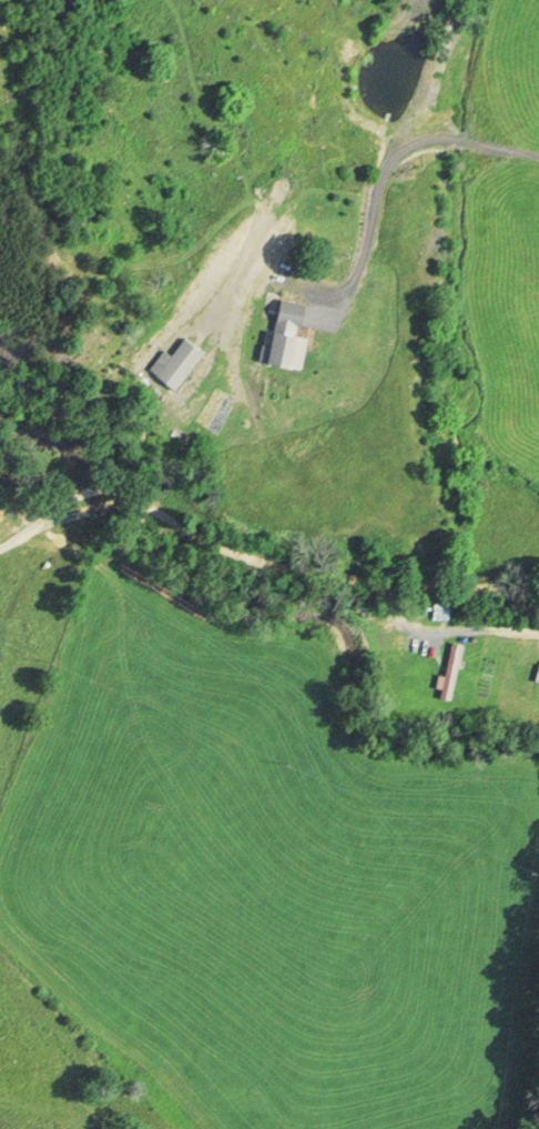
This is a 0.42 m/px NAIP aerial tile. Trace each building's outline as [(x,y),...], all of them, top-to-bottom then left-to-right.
[(306,303),(272,297),(261,363),(295,368),(306,303)] [(200,353),(182,339),(152,376),(169,390),(200,353)] [(463,645),(448,641),(436,697),(451,700),(463,645)]
